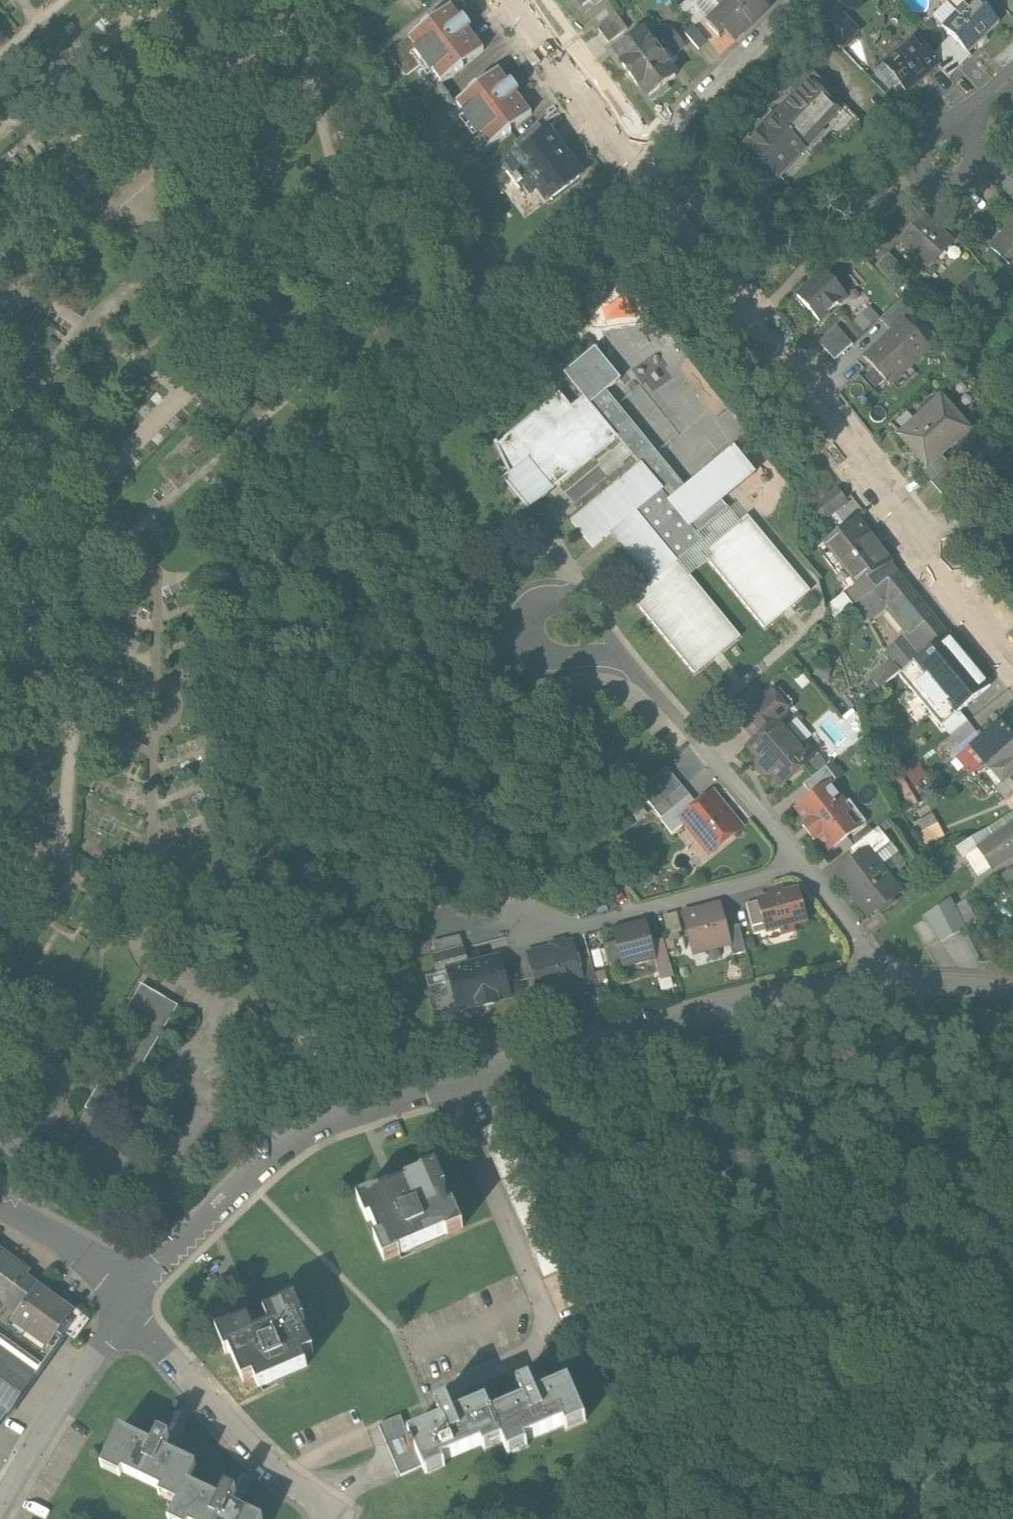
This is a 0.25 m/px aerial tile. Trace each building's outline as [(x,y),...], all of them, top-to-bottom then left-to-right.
[(692,0),(687,0),(680,5),(695,24),(704,16),(692,0)] [(751,23),(728,0),(727,1),(723,6),(706,22),(718,34),(724,28),(734,39),(751,23)] [(728,0),(751,23),(766,8),(758,0),(728,0)] [(941,25),(950,34),(967,51),(968,50),(1000,19),(981,0),(967,0),(941,25)] [(459,19),(450,6),(388,53),(405,75),(426,60),(442,81),(483,50),(467,29),(470,27),(462,17),(459,19)] [(859,29),(837,6),(820,23),(842,46),(859,29)] [(626,27),(616,14),(597,28),(608,41),(626,27)] [(705,38),(693,24),(685,30),(698,45),(705,38)] [(672,28),(661,37),(667,45),(678,36),(672,28)] [(642,29),(614,50),(624,62),(622,63),(630,73),(658,51),(642,29)] [(967,51),(950,34),(939,45),(959,65),(971,54),(968,50),(967,51)] [(678,36),(667,45),(672,52),(684,43),(678,36)] [(903,44),(875,69),(890,87),(899,79),(907,87),(937,62),(938,60),(931,53),(918,38),(907,48),(903,44)] [(959,65),(939,45),(931,53),(938,60),(937,62),(949,75),(959,65)] [(675,73),(658,51),(630,73),(638,84),(639,83),(648,94),(675,73)] [(442,81),(426,60),(405,75),(429,106),(449,91),(442,81)] [(508,82),(498,69),(456,100),(489,144),(531,112),(516,92),(518,90),(510,80),(508,82)] [(803,76),(798,76),(788,85),(795,92),(787,100),(788,101),(774,116),(773,115),(744,145),(761,162),(759,165),(759,169),(762,172),(766,172),(769,169),(778,177),(824,128),(822,127),(825,124),(839,109),(822,93),(826,89),(823,86),(825,85),(816,76),(815,78),(811,75),(807,80),(803,76)] [(857,120),(826,89),(822,93),(839,109),(825,124),(839,138),(857,120)] [(456,100),(449,91),(429,106),(469,159),(489,144),(456,100)] [(538,121),(513,140),(521,151),(546,132),(538,121)] [(579,176),(546,132),(521,151),(505,163),(514,176),(518,182),(527,193),(540,183),(551,197),(579,176)] [(1001,183),(1012,196),(1012,172),(1001,183)] [(924,214),(901,238),(929,264),(951,240),(924,214)] [(993,244),(1012,262),(1012,222),(993,244)] [(887,251),(875,261),(887,274),(897,276),(904,270),(887,251)] [(868,279),(856,265),(848,271),(860,285),(868,279)] [(824,267),(796,291),(819,317),(846,293),(824,267)] [(879,314),(869,303),(852,317),(863,329),(879,314)] [(938,337),(916,312),(864,357),(889,386),(931,349),(928,346),(938,337)] [(837,323),(817,341),(832,358),(853,340),(837,323)] [(595,349),(564,374),(584,398),(589,405),(590,405),(606,392),(620,380),(595,349)] [(559,394),(504,440),(504,441),(498,446),(497,443),(494,444),(509,476),(503,481),(526,509),(525,509),(526,510),(524,511),(526,513),(554,490),(550,485),(554,482),(558,487),(617,438),(615,436),(616,435),(608,426),(608,427),(590,405),(589,405),(584,398),(571,408),(559,394)] [(970,427),(942,396),(899,433),(911,447),(917,441),(924,449),(918,455),(927,465),(940,453),(970,427)] [(686,488),(669,502),(641,466),(572,522),(592,547),(611,531),(653,582),(633,599),(695,675),(740,638),(690,577),(708,562),(764,630),(810,592),(747,517),(740,523),(728,508),(726,509),(720,501),(753,474),(733,449),(686,488)] [(927,465),(921,470),(930,480),(949,463),(940,453),(927,465)] [(949,463),(930,480),(944,497),(970,474),(963,466),(956,471),(949,463)] [(834,488),(811,506),(821,518),(843,500),(834,488)] [(856,516),(826,540),(860,585),(891,561),(856,516)] [(891,561),(860,585),(867,595),(898,571),(891,561)] [(948,632),(898,571),(867,595),(856,603),(869,619),(887,604),(907,629),(913,636),(910,639),(922,653),(948,632)] [(907,629),(883,648),(888,655),(868,672),(880,687),(898,673),(922,653),(910,639),(913,636),(907,629)] [(941,725),(959,710),(991,684),(948,632),(922,653),(898,673),(941,725)] [(571,678),(559,679),(560,698),(572,697),(571,678)] [(757,686),(731,708),(739,717),(764,695),(757,686)] [(764,695),(739,717),(757,739),(779,721),(780,722),(784,719),(783,717),(789,711),(773,693),(767,698),(764,695)] [(967,719),(959,710),(941,725),(949,734),(967,719)] [(980,736),(977,731),(953,750),(971,773),(987,762),(989,760),(1012,740),(1012,719),(1008,713),(980,736)] [(967,719),(940,743),(948,754),(953,750),(977,731),(967,719)] [(780,722),(779,721),(757,739),(749,747),(762,762),(761,765),(765,769),(768,769),(781,785),(812,759),(812,754),(807,747),(801,747),(780,722)] [(987,762),(1003,780),(1010,774),(1012,778),(1012,740),(989,760),(987,762)] [(827,766),(804,783),(813,795),(830,783),(831,785),(837,780),(827,766)] [(674,777),(667,768),(639,791),(646,800),(674,777)] [(674,777),(646,800),(654,809),(682,786),(674,777)] [(831,785),(830,783),(813,795),(797,807),(808,821),(803,825),(814,840),(819,836),(829,850),(866,822),(850,801),(845,805),(831,785)] [(682,786),(654,809),(661,818),(689,796),(682,786)] [(697,806),(683,817),(686,822),(710,852),(740,829),(712,794),(697,806)] [(661,818),(660,820),(672,834),(686,822),(683,817),(697,806),(689,796),(661,818)] [(927,840),(945,832),(938,816),(920,823),(927,840)] [(978,848),(991,867),(1012,852),(1012,825),(978,848)] [(879,827),(850,849),(857,859),(869,850),(874,856),(891,844),(879,827)] [(857,859),(837,874),(868,916),(879,908),(881,911),(894,902),(891,898),(900,892),(874,856),(869,850),(857,859)] [(782,886),(768,890),(770,897),(757,900),(766,931),(807,920),(799,889),(784,893),(782,886)] [(950,899),(924,917),(939,944),(965,929),(954,908),(950,899)] [(966,901),(954,908),(965,927),(976,921),(966,901)] [(719,903),(683,913),(694,954),(730,944),(726,928),(719,903)] [(645,923),(614,932),(624,967),(654,958),(645,923)] [(738,925),(726,928),(730,944),(733,955),(746,952),(738,925)] [(571,943),(529,954),(534,974),(529,979),(533,992),(539,994),(540,997),(581,986),(582,986),(576,962),(571,943)] [(463,948),(433,956),(437,975),(449,972),(468,967),(468,966),(463,948)] [(499,958),(468,966),(468,967),(449,972),(458,1005),(477,1000),(479,1009),(496,1004),(495,1001),(509,997),(499,958)] [(599,992),(590,959),(576,962),(582,986),(581,986),(584,996),(599,992)] [(141,986),(126,1012),(138,1020),(154,994),(141,986)] [(115,1059),(88,1102),(102,1111),(96,1121),(99,1123),(105,1112),(112,1117),(178,1009),(154,994),(138,1020),(115,1059)] [(564,1268),(500,1121),(480,1130),(544,1277),(564,1268)] [(421,1174),(375,1194),(374,1193),(358,1200),(367,1222),(372,1220),(379,1237),(375,1239),(384,1261),(399,1255),(399,1253),(446,1233),(447,1234),(463,1227),(453,1205),(452,1206),(444,1188),(446,1188),(436,1166),(421,1173),(421,1174)] [(0,1252),(0,1301),(19,1314),(13,1322),(50,1348),(62,1331),(66,1334),(81,1313),(62,1299),(59,1303),(25,1279),(30,1273),(0,1252)] [(281,1307),(234,1327),(233,1325),(217,1332),(226,1354),(230,1352),(243,1383),(254,1379),(257,1388),(307,1367),(303,1358),(315,1353),(302,1322),(305,1320),(296,1299),(280,1305),(281,1307)] [(0,1352),(0,1424),(34,1376),(0,1352)] [(535,1396),(529,1382),(518,1387),(524,1401),(491,1415),(502,1441),(508,1454),(527,1446),(524,1441),(563,1424),(565,1429),(584,1421),(567,1382),(535,1396)] [(486,1403),(453,1417),(447,1403),(436,1407),(442,1422),(409,1436),(422,1468),(426,1474),(444,1466),(442,1462),(481,1445),(483,1449),(502,1441),(491,1415),(486,1403)] [(409,1436),(401,1418),(379,1428),(401,1477),(422,1468),(409,1436)] [(170,1438),(159,1433),(153,1445),(121,1430),(102,1468),(121,1477),(123,1472),(161,1490),(159,1495),(177,1504),(187,1484),(196,1466),(164,1451),(170,1438)] [(187,1484),(177,1504),(170,1518),(259,1518),(230,1505),(236,1492),(226,1487),(220,1500),(187,1484)]
